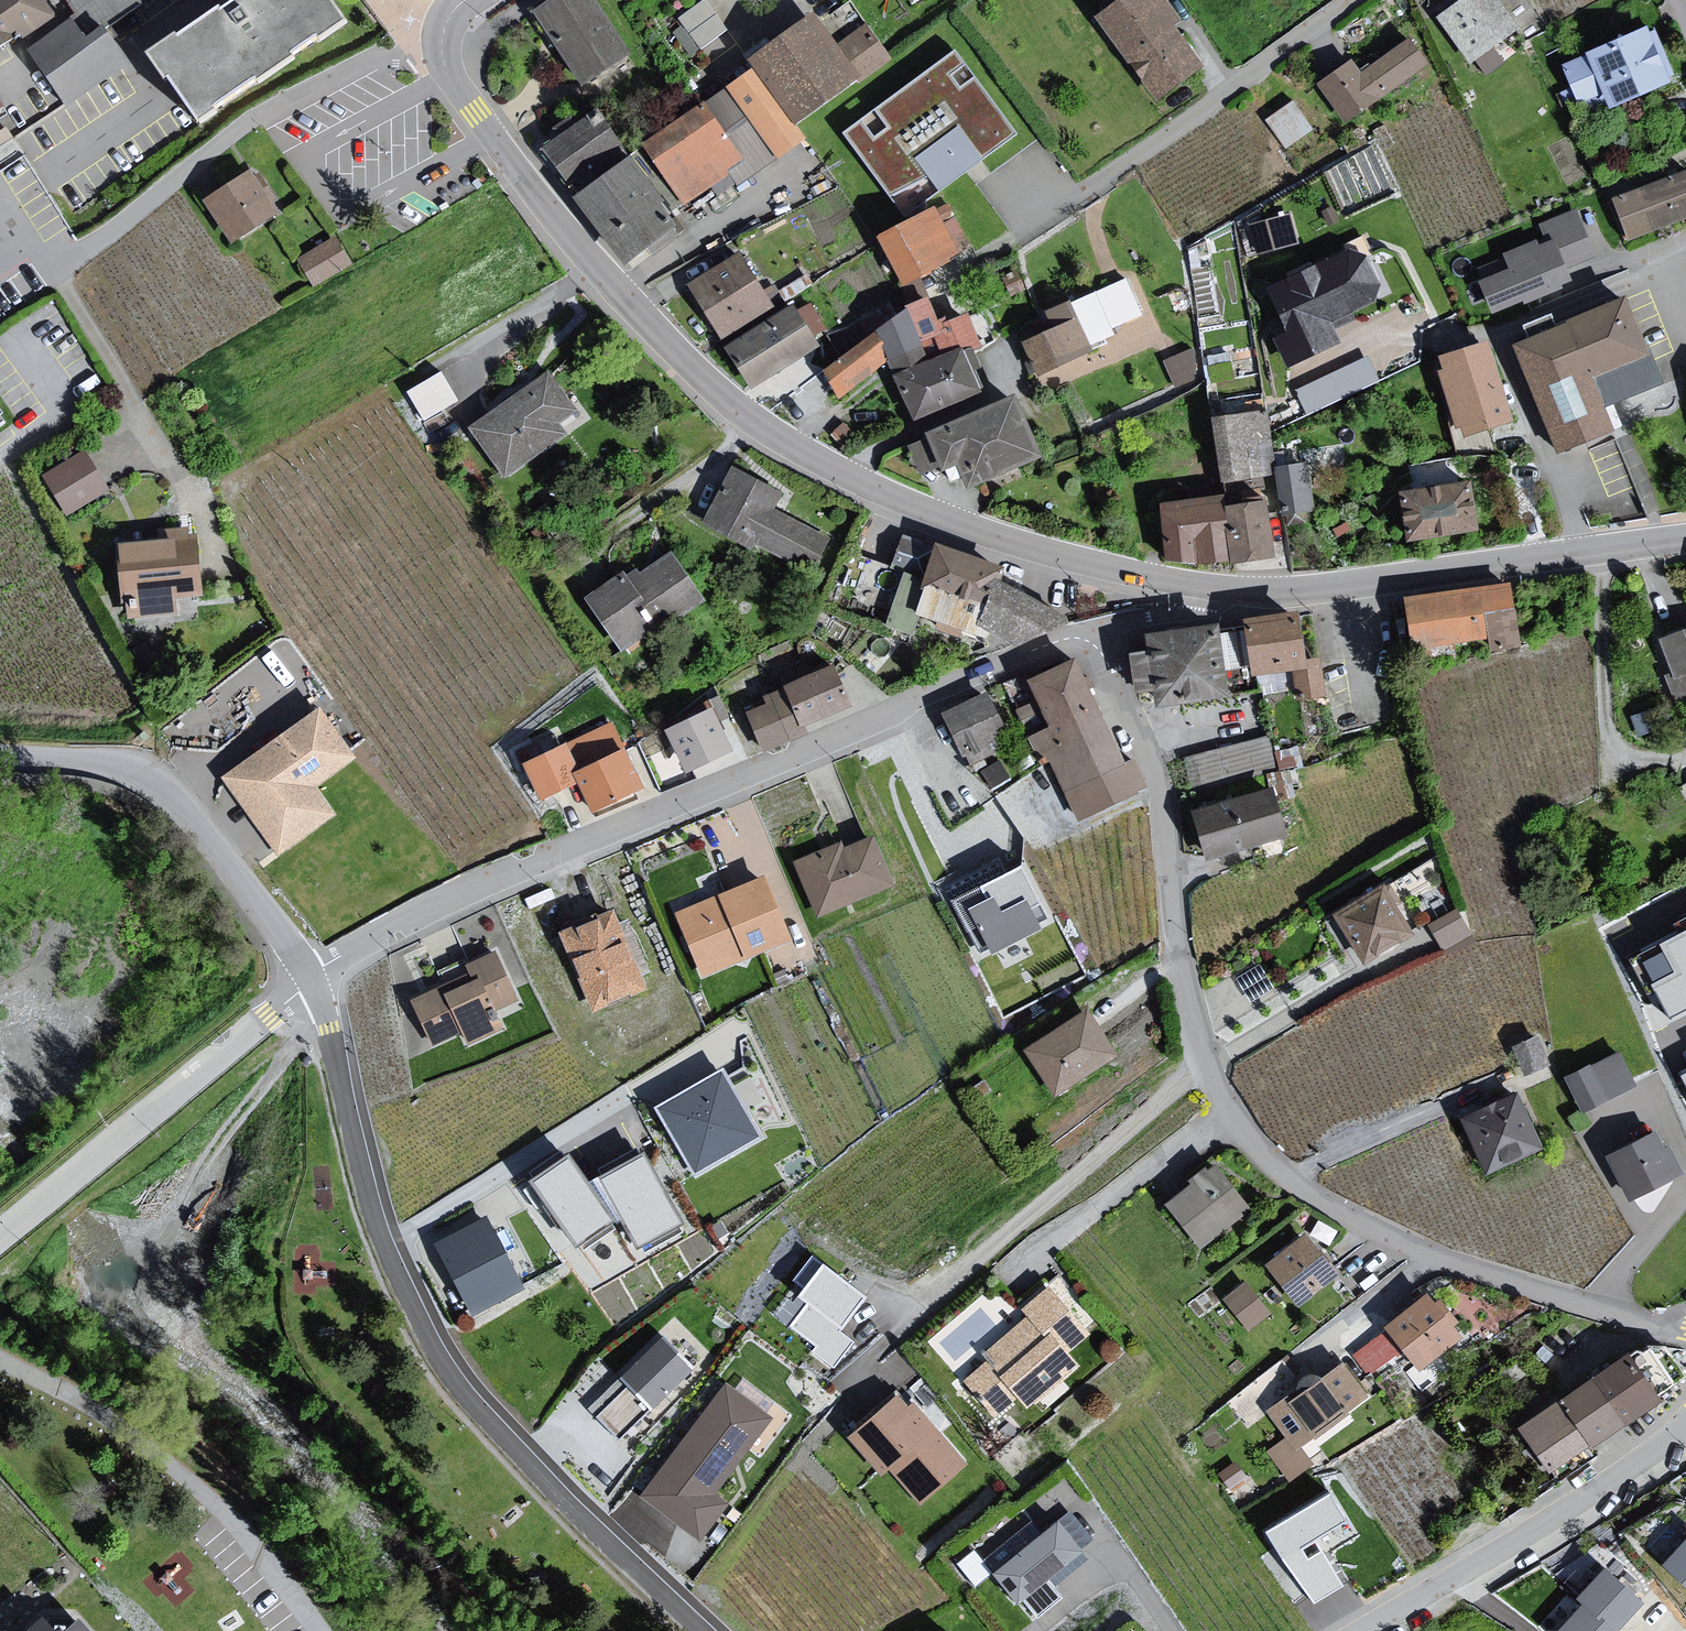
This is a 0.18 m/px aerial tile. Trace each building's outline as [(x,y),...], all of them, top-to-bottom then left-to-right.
[(60,21),(47,0),(0,0),(0,57),(60,21)] [(79,20),(75,22),(92,45),(110,33),(145,7),(141,0),(66,0),(79,20)] [(157,60),(208,133),(347,35),(323,0),(242,0),(157,60)] [(536,17),(586,90),(632,59),(591,0),(560,0),(536,17)] [(676,14),(699,46),(729,25),(711,0),(695,0),(676,14)] [(910,9),(924,0),(903,0),(910,9)] [(1091,20),(1149,103),(1197,70),(1169,30),(1178,27),(1159,0),(1117,0),(1091,20)] [(1432,20),(1465,72),(1476,59),(1485,69),(1546,30),(1525,0),(1463,0),(1432,20)] [(804,15),(735,60),(785,128),(852,81),(804,15)] [(75,22),(32,56),(66,107),(127,66),(110,33),(92,45),(75,22)] [(1599,42),(1559,68),(1582,117),(1603,111),(1668,82),(1650,34),(1641,36),(1640,29),(1599,42)] [(1348,65),(1313,88),(1339,130),(1423,66),(1403,41),(1353,75),(1348,65)] [(950,54),(844,138),(889,199),(922,179),(908,161),(955,129),(982,161),(1018,140),(971,84),(961,93),(947,76),(961,68),(950,54)] [(1285,143),(1314,124),(1294,95),(1265,113),(1285,143)] [(695,104),(634,147),(679,207),(720,175),(736,159),(695,104)] [(628,154),(602,117),(548,155),(574,192),(628,154)] [(634,165),(582,203),(630,270),(682,233),(634,165)] [(1606,203),(1622,245),(1685,220),(1685,175),(1685,172),(1606,203)] [(254,176),(206,206),(234,249),(281,218),(254,176)] [(953,203),(869,237),(893,287),(973,249),(953,203)] [(1296,208),(1247,220),(1254,251),(1304,238),(1296,208)] [(1550,243),(1478,271),(1495,313),(1569,284),(1563,268),(1594,255),(1578,215),(1544,228),(1550,243)] [(354,264),(336,237),(297,262),(315,289),(354,264)] [(1378,285),(1364,247),(1328,248),(1310,241),(1287,245),(1273,262),(1255,265),(1261,282),(1257,290),(1269,315),(1264,322),(1271,338),(1266,340),(1282,369),(1336,346),(1324,324),(1371,306),(1378,285)] [(733,253),(680,289),(717,343),(770,310),(733,253)] [(1139,318),(1123,282),(1038,311),(1044,330),(1021,340),(1034,380),(1107,351),(1117,330),(1139,318)] [(1622,294),(1504,342),(1550,455),(1610,431),(1599,407),(1659,383),(1646,353),(1626,303),(1622,294)] [(816,298),(800,302),(806,331),(823,327),(816,298)] [(787,304),(719,347),(751,392),(818,351),(787,304)] [(1488,343),(1428,360),(1450,441),(1510,424),(1488,343)] [(1191,345),(1166,355),(1175,379),(1200,369),(1191,345)] [(954,351),(888,374),(911,429),(980,406),(954,351)] [(405,388),(423,416),(458,395),(440,366),(405,388)] [(544,374),(463,429),(501,480),(569,437),(560,419),(572,408),(544,374)] [(980,406),(915,431),(934,471),(951,463),(958,489),(1035,460),(1008,395),(980,406)] [(1256,411),(1209,420),(1221,479),(1268,470),(1256,411)] [(83,453),(41,478),(66,518),(105,491),(83,453)] [(1302,460),(1276,465),(1286,518),(1312,513),(1302,460)] [(778,493),(726,467),(698,523),(813,568),(828,536),(771,512),(778,493)] [(1459,478),(1394,494),(1404,537),(1469,521),(1459,478)] [(1216,497),(1151,504),(1159,557),(1224,563),(1264,561),(1256,500),(1214,506),(1216,497)] [(186,526),(109,533),(117,625),(195,617),(186,526)] [(927,543),(912,579),(972,602),(983,580),(992,585),(998,569),(927,543)] [(632,567),(580,603),(618,655),(695,589),(666,553),(637,575),(632,567)] [(1501,576),(1401,600),(1414,654),(1515,630),(1501,576)] [(1067,623),(992,585),(983,580),(972,602),(970,625),(1009,650),(1067,623)] [(1289,615),(1233,622),(1245,680),(1297,669),(1289,615)] [(1207,624),(1132,635),(1149,709),(1221,698),(1207,624)] [(1653,639),(1677,714),(1685,710),(1685,626),(1653,639)] [(1068,659),(1019,681),(1028,707),(1013,713),(1026,739),(1021,741),(1033,757),(1045,764),(1077,824),(1145,789),(1131,761),(1119,767),(1068,659)] [(769,697),(741,709),(757,747),(798,731),(797,727),(841,705),(829,672),(820,666),(773,685),(769,697)] [(983,696),(937,716),(965,770),(987,766),(999,735),(983,696)] [(318,782),(358,757),(326,706),(223,769),(274,853),(338,814),(318,782)] [(706,711),(656,735),(678,778),(727,754),(706,711)] [(616,755),(566,781),(586,818),(636,792),(616,755)] [(1263,790),(1183,814),(1200,865),(1281,837),(1263,790)] [(839,844),(787,864),(816,920),(848,910),(852,906),(894,893),(868,838),(840,851),(839,844)] [(949,896),(978,951),(988,946),(990,950),(1038,924),(1036,921),(1046,915),(1017,860),(949,896)] [(759,877),(672,915),(700,982),(787,943),(759,877)] [(1377,886),(1327,916),(1358,967),(1408,937),(1377,886)] [(1663,1017),(1685,1006),(1685,898),(1663,909),(1669,920),(1616,947),(1640,994),(1649,989),(1663,1017)] [(1469,934),(1455,911),(1429,926),(1443,949),(1469,934)] [(609,913),(555,935),(589,1015),(643,991),(609,913)] [(463,983),(402,1003),(428,1051),(454,1040),(466,1050),(503,1034),(497,1023),(513,1010),(488,953),(456,967),(463,983)] [(1082,1010),(1018,1054),(1053,1103),(1114,1058),(1082,1010)] [(1536,1041),(1510,1051),(1521,1079),(1547,1070),(1536,1041)] [(1586,1067),(1561,1079),(1579,1116),(1604,1103),(1586,1067)] [(718,1073),(649,1110),(690,1179),(755,1137),(718,1073)] [(1515,1097),(1456,1124),(1481,1179),(1540,1152),(1515,1097)] [(1653,1134),(1603,1158),(1626,1205),(1682,1177),(1667,1148),(1661,1150),(1653,1134)] [(645,1156),(602,1180),(640,1247),(683,1223),(645,1156)] [(613,1221),(569,1157),(531,1182),(576,1247),(613,1221)] [(1213,1165),(1161,1207),(1195,1251),(1249,1212),(1213,1165)] [(431,1239),(469,1312),(521,1286),(484,1212),(431,1239)] [(1299,1233),(1260,1265),(1291,1308),(1329,1277),(1299,1233)] [(867,1298),(823,1265),(798,1297),(808,1304),(792,1325),(818,1345),(814,1351),(835,1366),(854,1341),(841,1331),(867,1298)] [(1245,1276),(1221,1295),(1247,1327),(1271,1308),(1245,1276)] [(984,1364),(959,1384),(987,1417),(1014,1403),(1033,1416),(1078,1372),(1066,1359),(1091,1340),(1045,1287),(1018,1309),(1023,1321),(977,1357),(984,1364)] [(1423,1295),(1380,1331),(1417,1371),(1458,1330),(1434,1303),(1429,1305),(1423,1295)] [(659,1331),(617,1374),(648,1404),(690,1362),(659,1331)] [(1624,1346),(1517,1420),(1550,1467),(1657,1393),(1624,1346)] [(1281,1395),(1265,1409),(1290,1452),(1299,1452),(1313,1440),(1318,1447),(1344,1430),(1349,1416),(1366,1402),(1336,1363),(1284,1400),(1281,1395)] [(721,1383),(636,1497),(701,1545),(727,1507),(714,1501),(770,1418),(721,1383)] [(891,1395),(842,1437),(877,1478),(886,1471),(917,1510),(966,1468),(909,1404),(902,1408),(891,1395)] [(1325,1488),(1263,1527),(1311,1602),(1343,1582),(1314,1536),(1343,1517),(1325,1488)] [(1045,1524),(982,1574),(1011,1609),(1075,1555),(1045,1524)] [(1660,1557),(1685,1581),(1685,1529),(1660,1557)] [(1639,1594),(1601,1561),(1574,1592),(1580,1596),(1613,1625),(1639,1594)] [(1580,1596),(1551,1629),(1552,1630),(1617,1630),(1618,1630),(1613,1625),(1580,1596)] [(11,1630),(93,1630),(73,1609),(36,1608),(11,1630)]
